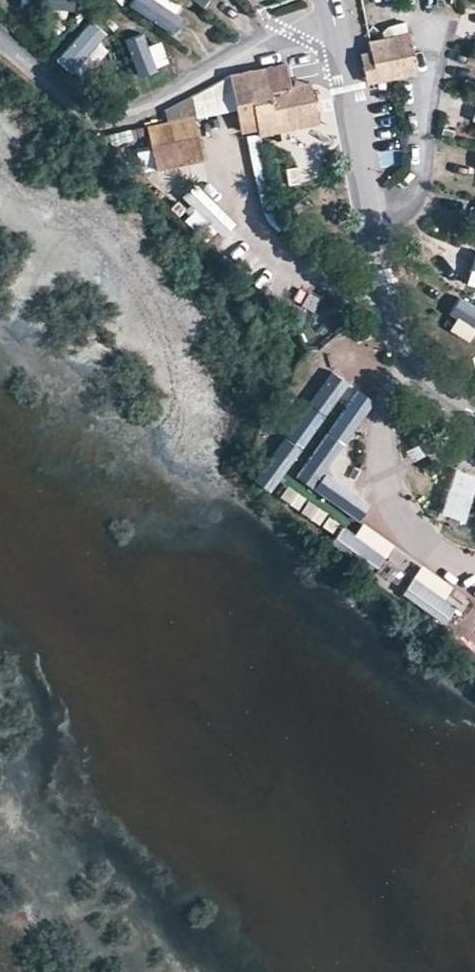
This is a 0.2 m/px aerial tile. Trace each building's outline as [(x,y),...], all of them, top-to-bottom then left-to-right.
[(67,8),(68,0),(4,0),(4,1),(67,8)] [(172,40),(187,18),(162,0),(123,0),(121,3),(172,40)] [(105,26),(86,8),(42,53),(61,71),(105,26)] [(173,64),(132,16),(112,33),(153,81),(173,64)] [(368,39),(370,49),(376,78),(415,70),(406,31),(368,39)] [(376,78),(370,49),(358,51),(364,81),(376,78)] [(285,61),(228,72),(239,127),(256,125),(282,119),(284,128),(318,121),(311,89),(295,92),(293,82),(290,83),(285,61)] [(222,75),(192,92),(197,102),(229,85),(222,75)] [(308,80),(293,82),(295,92),(311,89),(308,80)] [(189,93),(165,106),(167,117),(145,121),(154,164),(203,154),(189,93)] [(257,133),(284,128),(282,119),(256,125),(257,133)] [(474,177),(474,150),(469,149),(465,175),(474,177)] [(285,171),(288,187),(303,185),(299,168),(285,171)] [(196,184),(177,203),(201,228),(207,222),(223,239),(237,226),(196,184)] [(474,278),(474,251),(456,248),(452,274),(474,278)] [(474,326),(474,299),(445,287),(435,311),(474,326)] [(324,379),(334,363),(317,353),(290,396),(319,415),(337,387),(324,379)] [(288,410),(271,454),(300,465),(317,421),(288,410)] [(286,463),(276,484),(325,506),(339,477),(314,465),(310,474),(286,463)] [(354,536),(344,528),(334,541),(376,573),(395,547),(364,524),(354,536)] [(440,622),(460,591),(421,567),(401,598),(440,622)] [(467,645),(474,650),(474,629),(467,645)]
